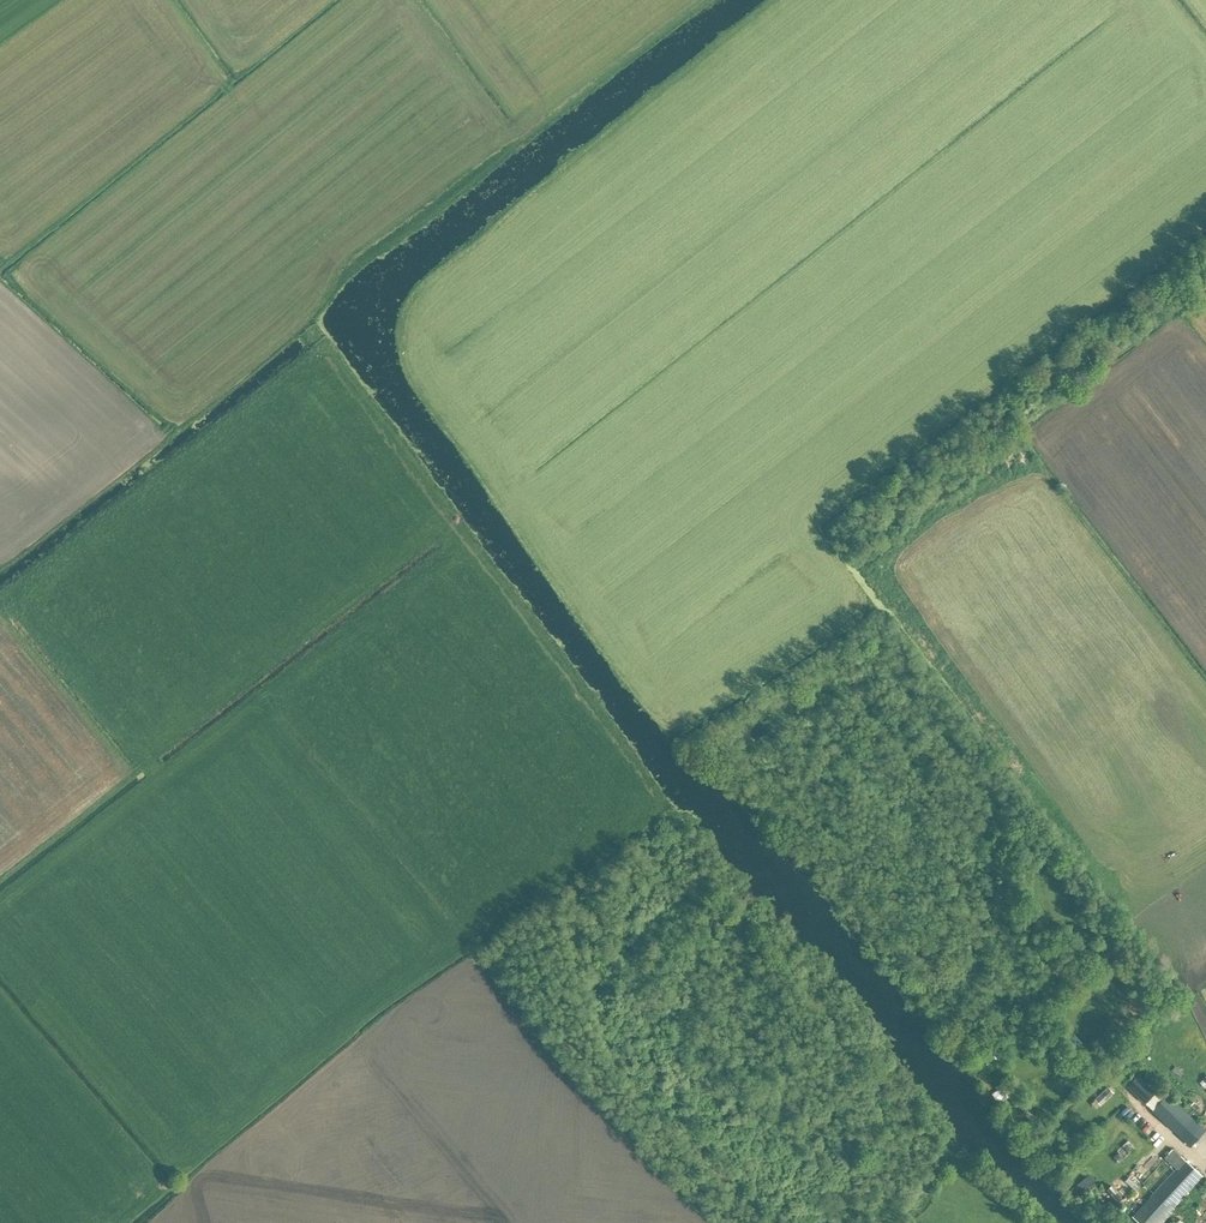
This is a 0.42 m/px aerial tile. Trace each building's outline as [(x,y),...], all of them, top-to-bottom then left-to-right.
[(1137,1075),(1127,1085),(1145,1102),(1155,1092),(1137,1075)] [(1102,1106),(1115,1094),(1108,1087),(1095,1099),(1102,1106)] [(1151,1110),(1161,1119),(1172,1107),(1174,1105),(1164,1095),(1151,1110)] [(1190,1146),(1203,1131),(1174,1105),(1172,1107),(1161,1119),(1190,1146)] [(1029,1107),(1023,1113),(1035,1126),(1041,1120),(1029,1107)] [(1172,1208),(1202,1176),(1172,1149),(1165,1159),(1175,1168),(1131,1217),(1138,1222),(1159,1222),(1172,1208)] [(1105,1189),(1116,1201),(1120,1197),(1109,1185),(1105,1189)]
